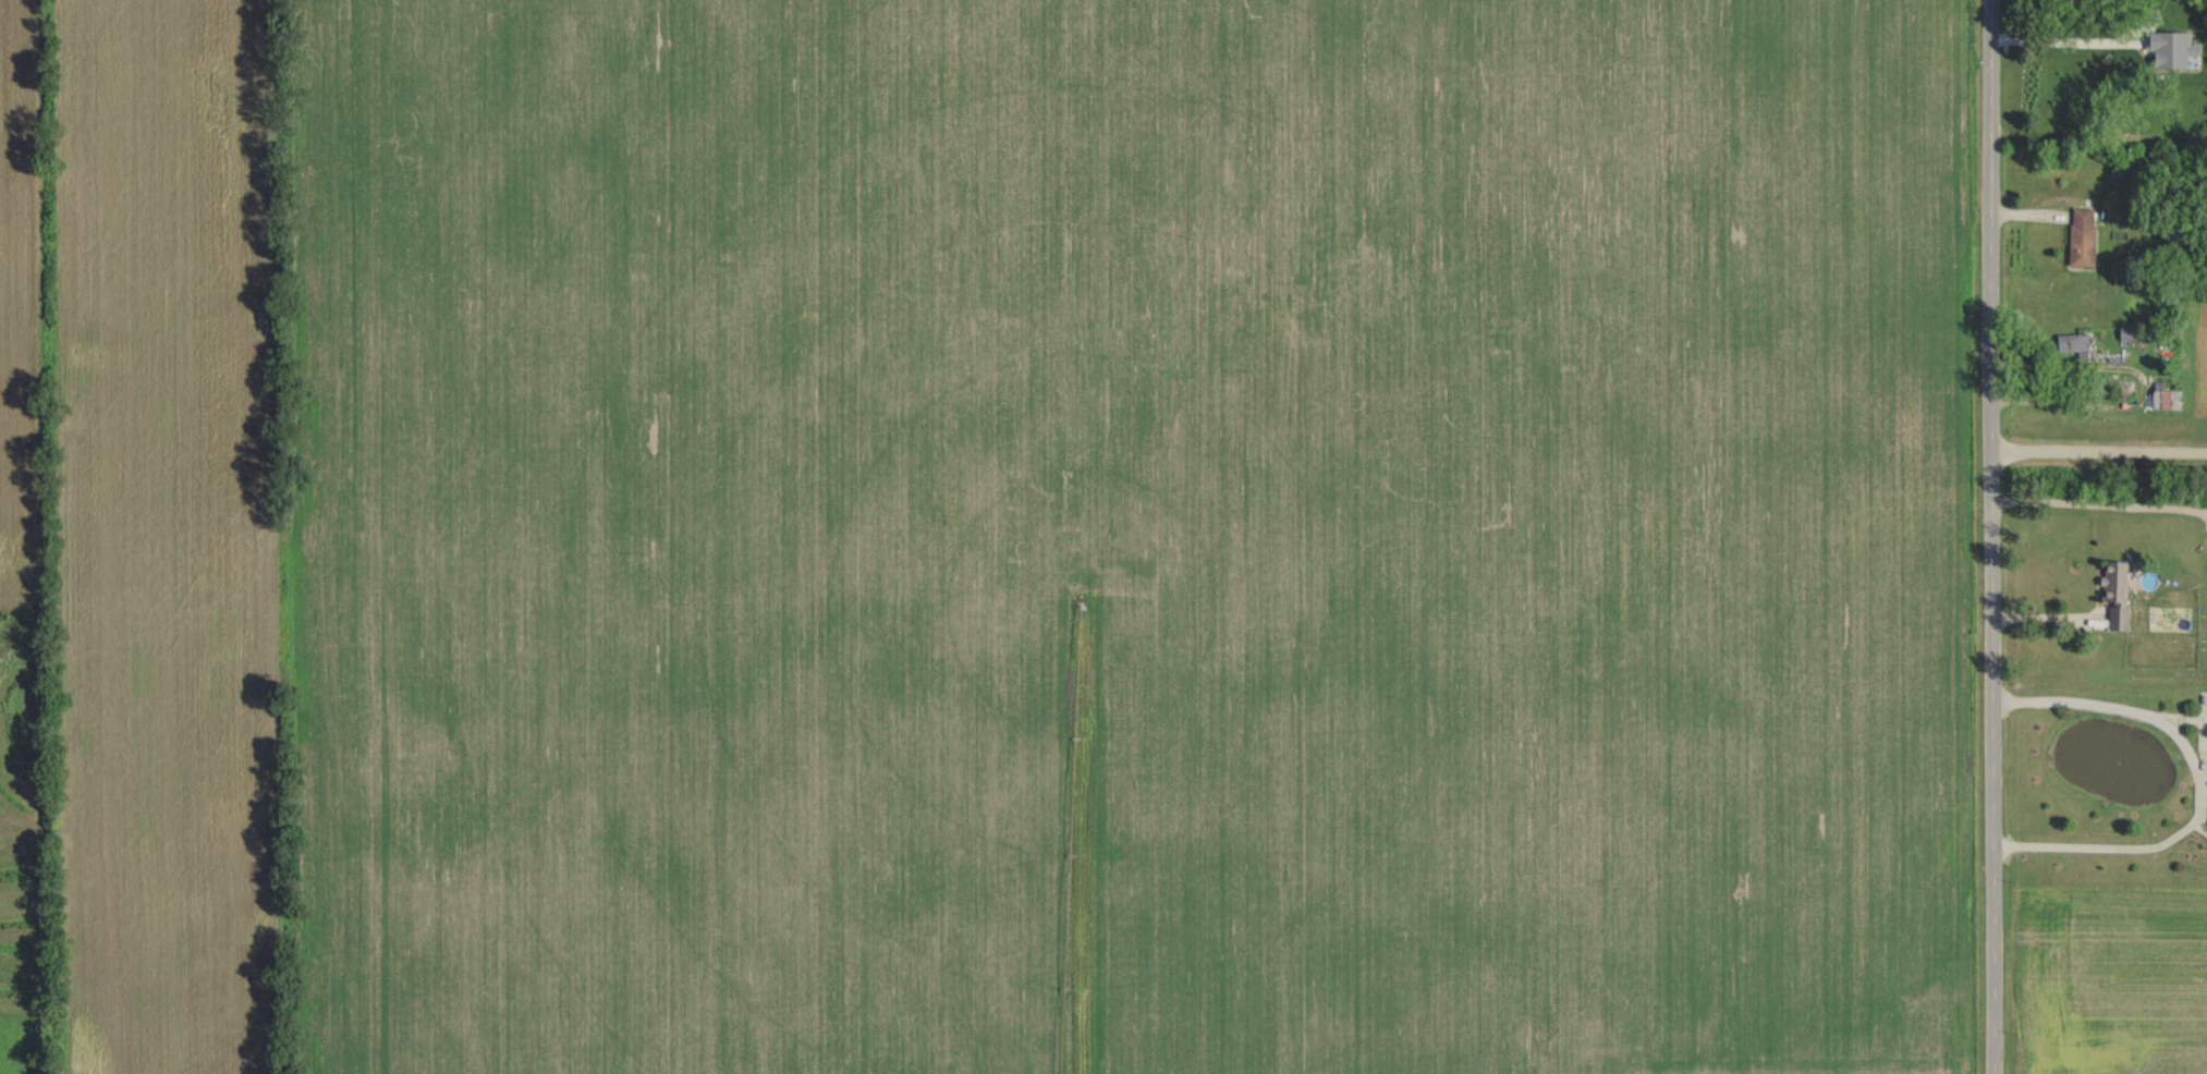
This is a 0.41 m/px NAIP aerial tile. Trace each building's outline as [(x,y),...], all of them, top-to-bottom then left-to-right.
[(2097,207),(2073,207),(2072,266),(2096,266),(2097,207)] [(2059,334),(2059,352),(2089,352),(2089,334),(2059,334)] [(2155,409),(2183,409),(2183,389),(2168,389),(2168,380),(2155,380),(2155,409)] [(2131,560),(2106,560),(2106,601),(2112,601),(2112,629),(2131,629),(2131,560)]
